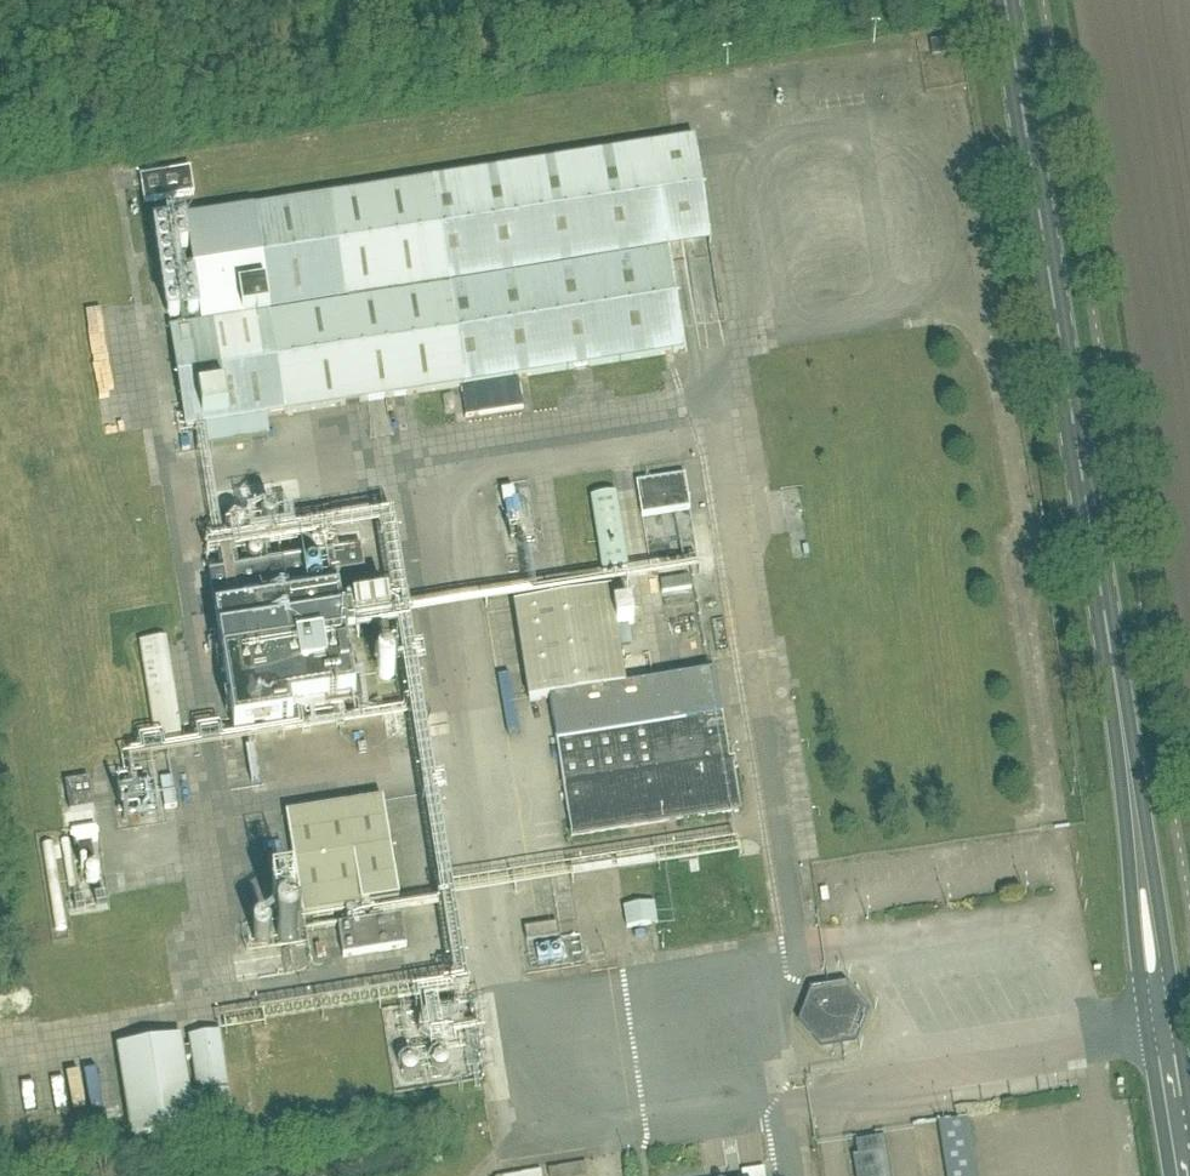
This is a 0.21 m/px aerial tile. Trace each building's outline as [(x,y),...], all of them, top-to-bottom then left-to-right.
[(933,58),(946,56),(944,42),(931,44),(933,58)] [(270,440),(266,419),(386,400),(392,399),(419,395),(467,388),(683,353),(668,252),(651,149),(434,183),(360,195),(186,222),(203,328),(171,333),(182,405),(185,424),(186,432),(206,429),(210,451),(270,440)] [(144,204),(195,196),(191,171),(140,179),(144,204)] [(522,409),(518,383),(462,392),(466,418),(522,409)] [(132,430),(128,391),(108,393),(112,432),(132,430)] [(642,518),(690,511),(685,477),(637,485),(642,518)] [(510,486),(514,523),(529,521),(524,485),(510,486)] [(602,573),(628,569),(617,495),(591,500),(602,573)] [(355,702),(333,561),(333,559),(210,579),(210,580),(235,736),(293,726),(291,713),(355,702)] [(613,611),(610,592),(514,607),(529,703),(550,700),(552,711),(559,755),(572,835),(737,809),(716,674),(626,688),(616,628),(635,625),(632,608),(613,611)] [(361,641),(395,636),(391,604),(356,610),(361,641)] [(155,742),(182,737),(167,640),(139,645),(155,742)] [(70,815),(94,810),(90,782),(66,785),(70,815)] [(303,919),(315,917),(399,903),(383,803),(287,818),(303,919)] [(80,863),(95,861),(92,839),(76,841),(80,863)] [(699,873),(696,848),(677,851),(679,865),(689,863),(691,874),(699,873)] [(624,910),(627,929),(657,924),(654,905),(624,910)] [(344,959),(406,949),(402,918),(339,928),(344,959)] [(823,1046),(842,1043),(851,1041),(860,1015),(843,994),(816,998),(806,1024),(823,1046)] [(202,1118),(232,1114),(220,1036),(190,1041),(202,1118)] [(135,1138),(193,1129),(179,1042),(121,1052),(135,1138)]
